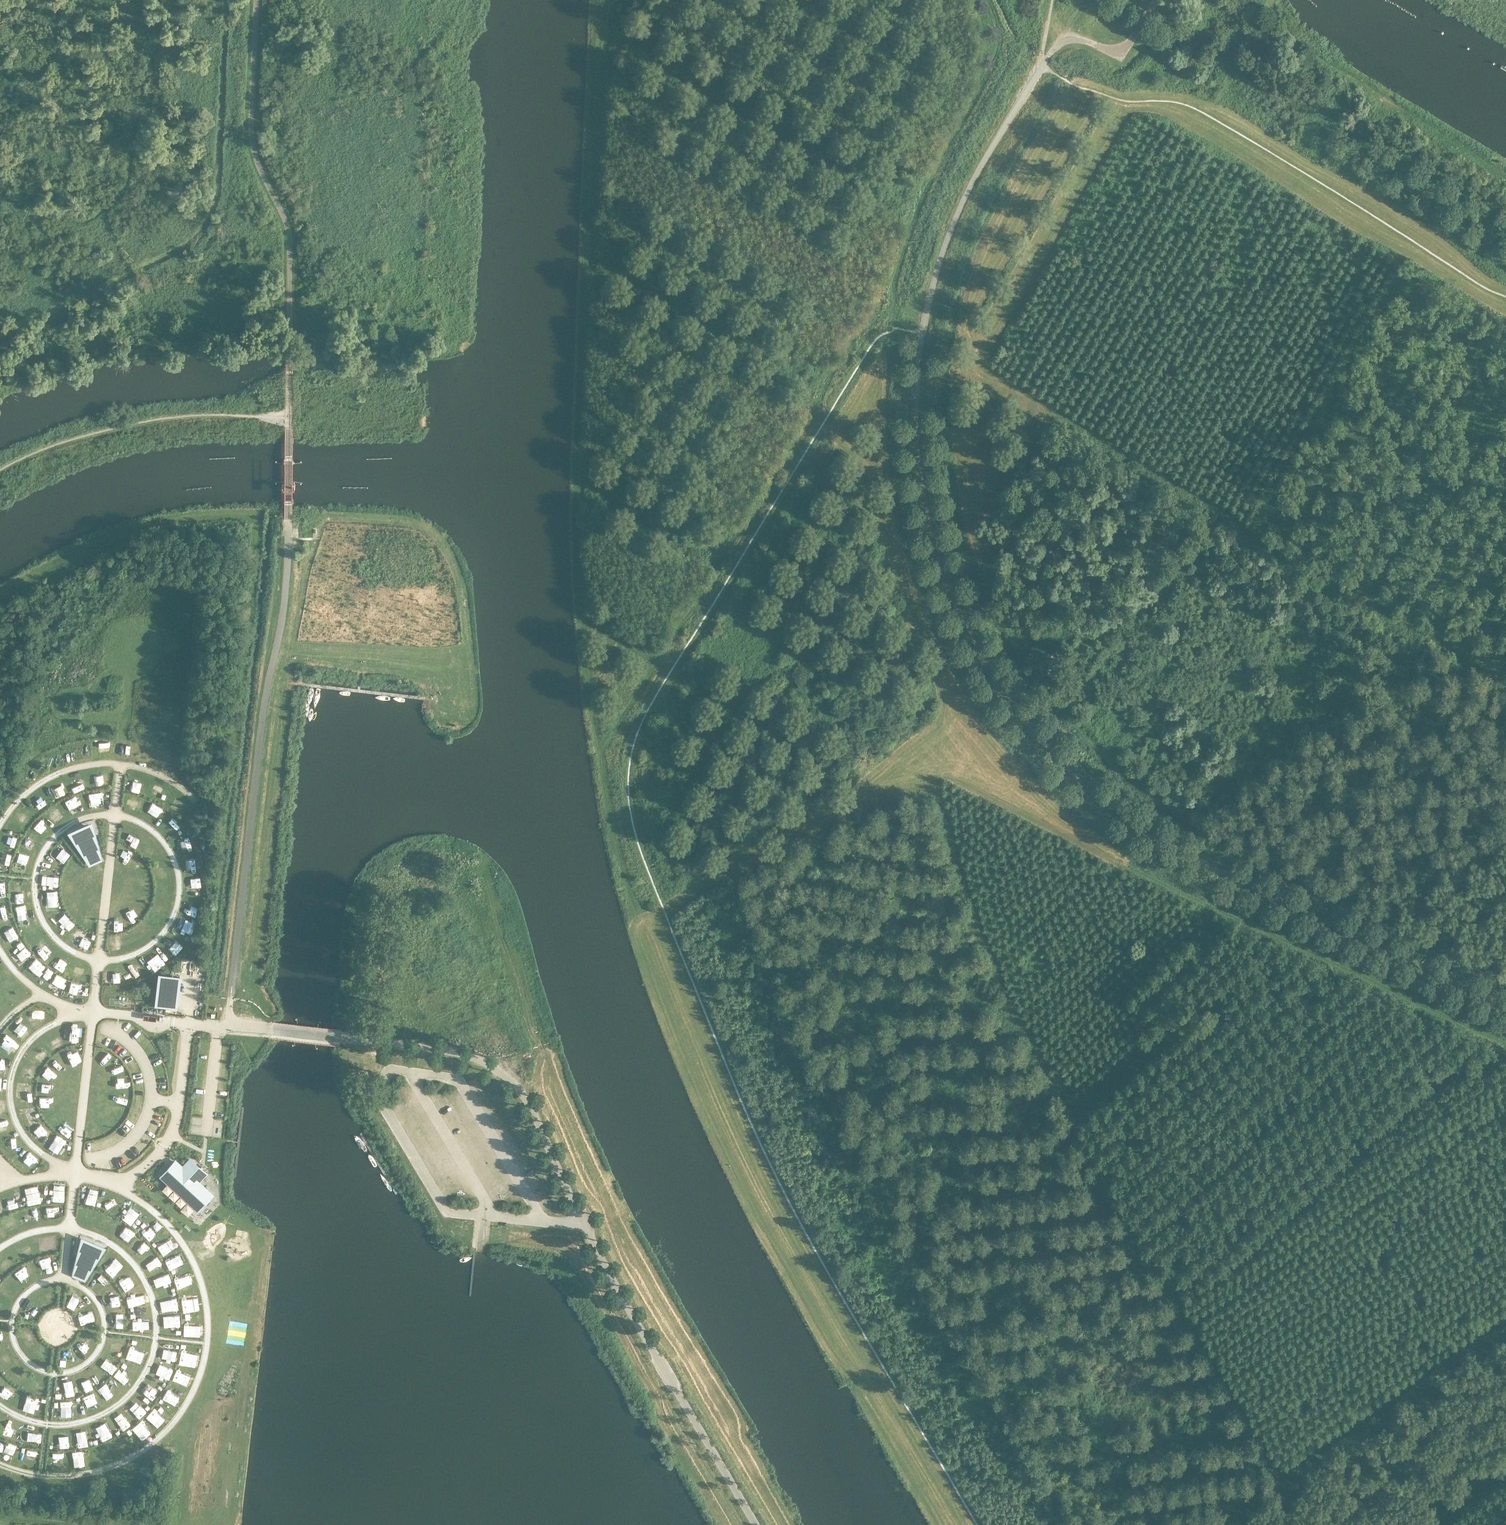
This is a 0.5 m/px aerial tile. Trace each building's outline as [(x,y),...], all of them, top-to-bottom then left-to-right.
[(91,823),(70,832),(90,862),(100,858),(91,823)] [(160,974),(156,1003),(176,1006),(179,976),(160,974)] [(175,1161),(162,1176),(198,1209),(211,1194),(197,1181),(205,1172),(190,1159),(182,1167),(175,1161)] [(83,1238),(74,1273),(84,1277),(103,1247),(83,1238)]
